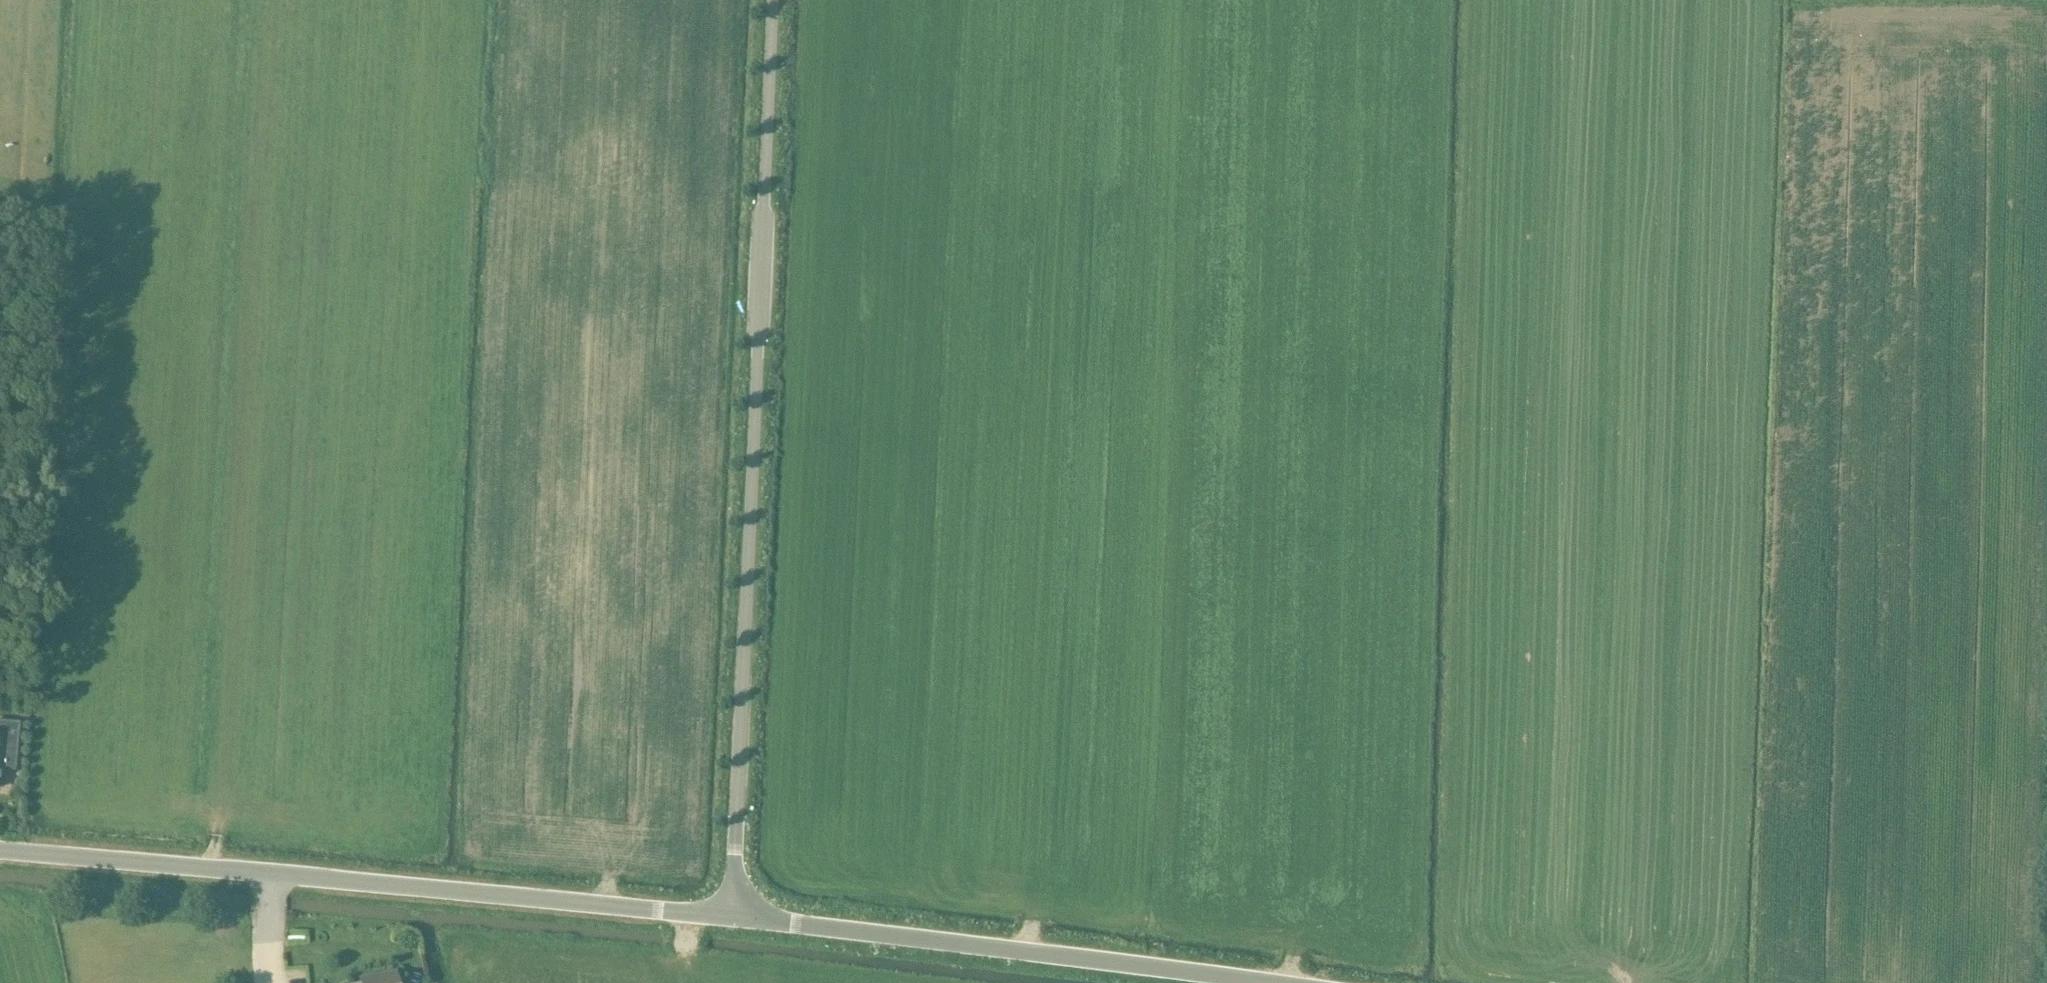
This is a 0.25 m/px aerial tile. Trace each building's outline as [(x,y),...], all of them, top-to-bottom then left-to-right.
[(0,721),(0,788),(1,789),(4,769),(17,770),(21,722),(0,721)] [(397,974),(362,981),(362,982),(398,982),(397,974)]
